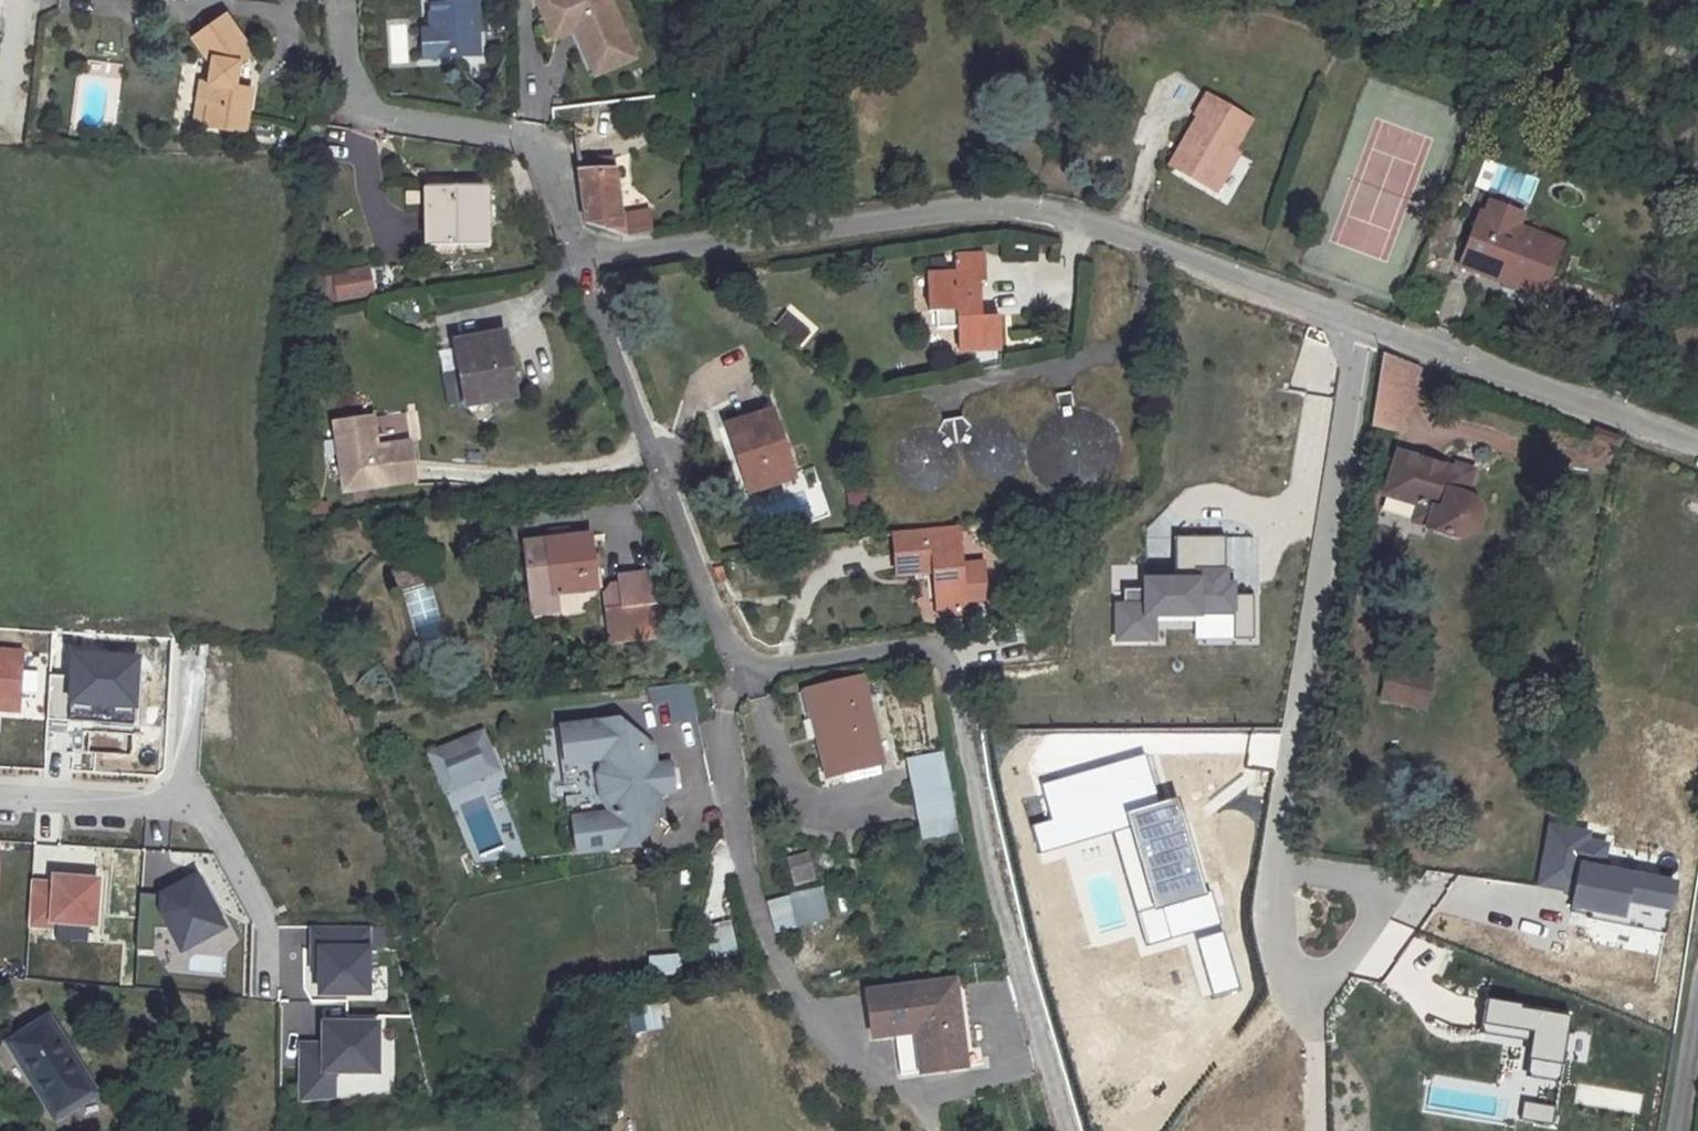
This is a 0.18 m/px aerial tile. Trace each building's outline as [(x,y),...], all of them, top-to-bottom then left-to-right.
[(432,31),(427,32),(428,57),(478,55),(476,0),(431,0),(432,31)] [(485,28),(483,0),(476,0),(477,28),(485,28)] [(608,0),(536,0),(551,34),(573,24),(589,61),(628,44),(608,0)] [(201,85),(198,104),(209,105),(205,127),(246,134),(252,93),(235,89),(239,65),(253,54),(225,17),(193,40),(208,62),(214,62),(211,86),(201,85)] [(553,40),(575,30),(573,24),(551,34),(553,40)] [(595,76),(634,60),(628,44),(589,61),(595,76)] [(1233,148),(1251,117),(1209,92),(1197,112),(1199,113),(1170,163),(1210,187),(1233,148)] [(198,104),(194,125),(205,127),(209,105),(198,104)] [(1233,148),(1210,187),(1215,190),(1238,151),(1233,148)] [(578,160),(580,171),(587,225),(625,238),(651,234),(648,213),(621,215),(612,158),(578,160)] [(484,187),(427,189),(427,212),(436,212),(437,245),(485,244),(484,187)] [(437,245),(436,212),(427,212),(427,245),(437,245)] [(1479,214),(1460,265),(1496,279),(1510,226),(1479,214)] [(1510,226),(1496,279),(1544,299),(1563,247),(1510,226)] [(955,276),(926,277),(928,313),(934,312),(936,330),(958,329),(959,351),(1001,349),(998,317),(980,318),(977,284),(985,283),(984,256),(954,258),(955,276)] [(501,338),(460,345),(470,401),(513,393),(501,338)] [(773,412),(719,431),(724,448),(733,445),(749,491),(795,473),(773,412)] [(416,481),(410,443),(376,447),(372,417),(334,423),(344,491),(416,481)] [(1469,485),(1454,481),(1458,471),(1399,453),(1386,495),(1419,504),(1435,509),(1430,526),(1445,531),(1444,534),(1455,537),(1456,535),(1464,536),(1471,534),(1476,529),(1478,526),(1481,519),(1481,515),(1478,507),(1476,504),(1473,501),(1465,497),(1469,485)] [(1458,471),(1454,481),(1469,485),(1474,471),(1460,467),(1458,471)] [(863,481),(845,484),(850,513),(868,510),(863,481)] [(1419,504),(1414,521),(1430,526),(1435,509),(1419,504)] [(895,535),(899,574),(935,570),(940,615),(966,613),(965,601),(986,598),(983,571),(962,573),(961,566),(957,528),(895,535)] [(568,529),(548,531),(549,541),(525,543),(534,613),(556,611),(554,594),(603,587),(596,535),(569,538),(568,529)] [(961,566),(962,573),(983,571),(983,564),(961,566)] [(653,580),(611,586),(604,596),(610,642),(664,635),(661,603),(657,604),(653,580)] [(0,650),(0,710),(18,711),(22,651),(0,650)] [(49,675),(46,719),(133,723),(135,679),(129,679),(130,656),(73,654),(71,676),(49,675)] [(861,678),(808,691),(828,776),(881,763),(861,678)] [(617,718),(560,724),(573,850),(631,844),(658,813),(656,793),(671,792),(669,764),(653,766),(651,746),(617,718)] [(484,736),(431,756),(443,791),(497,770),(484,736)] [(944,756),(908,762),(920,820),(941,816),(944,833),(959,830),(944,756)] [(140,893),(138,927),(154,928),(170,928),(182,950),(224,927),(195,876),(162,895),(140,893)] [(30,884),(28,927),(51,929),(51,924),(95,926),(98,880),(53,878),(53,885),(30,884)] [(367,993),(366,925),(311,926),(311,949),(318,949),(318,969),(319,993),(367,993)] [(152,951),(154,928),(138,927),(137,950),(152,951)] [(956,982),(869,994),(875,1039),(897,1036),(918,1033),(924,1074),(969,1067),(956,982)] [(49,1018),(9,1043),(30,1078),(34,1076),(58,1115),(95,1093),(49,1018)] [(301,1045),(301,1101),(333,1098),(333,1071),(377,1071),(377,1023),(330,1023),(330,1038),(323,1038),(323,1045),(301,1045)] [(918,1033),(897,1036),(903,1077),(924,1074),(918,1033)]
